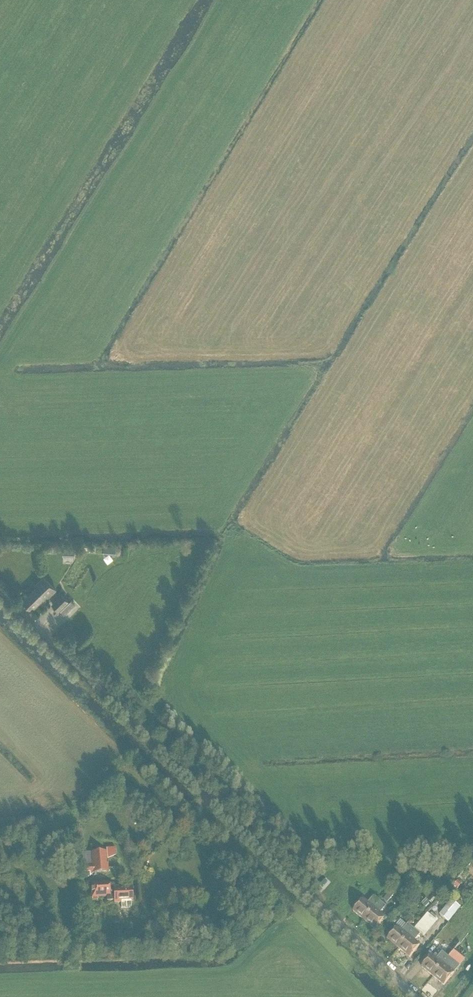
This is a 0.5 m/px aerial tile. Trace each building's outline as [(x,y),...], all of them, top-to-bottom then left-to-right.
[(47,598),(56,589),(43,577),(34,585),(37,587),(23,600),(30,607),(32,605),(34,607),(45,596),(47,598)] [(52,604),(59,611),(69,601),(62,594),(52,604)] [(71,600),(61,610),(65,614),(75,604),(71,600)] [(106,860),(105,852),(90,852),(91,864),(75,864),(76,876),(93,875),(93,873),(108,872),(108,860),(106,860)] [(110,889),(109,881),(91,882),(92,898),(107,897),(107,900),(114,900),(115,903),(121,903),(121,908),(131,908),(131,902),(132,902),(132,886),(114,887),(114,889),(110,889)] [(364,920),(380,901),(374,896),(368,902),(364,898),(353,911),(364,920)] [(449,922),(460,909),(461,908),(452,900),(440,914),(449,922)] [(380,901),(364,920),(376,929),(386,917),(381,913),(386,906),(380,901)] [(460,909),(449,922),(460,931),(468,921),(466,920),(469,917),(460,909)] [(399,948),(414,929),(408,924),(403,930),(398,926),(388,939),(399,948)] [(414,929),(399,948),(410,957),(420,944),(415,941),(421,934),(414,929)] [(454,950),(449,957),(455,962),(460,966),(465,959),(454,950)] [(433,976),(449,957),(442,952),(437,958),(432,954),(422,967),(433,976)] [(449,957),(433,976),(444,985),(454,972),(449,969),(455,962),(449,957)] [(454,972),(460,966),(455,962),(449,969),(454,972)]
